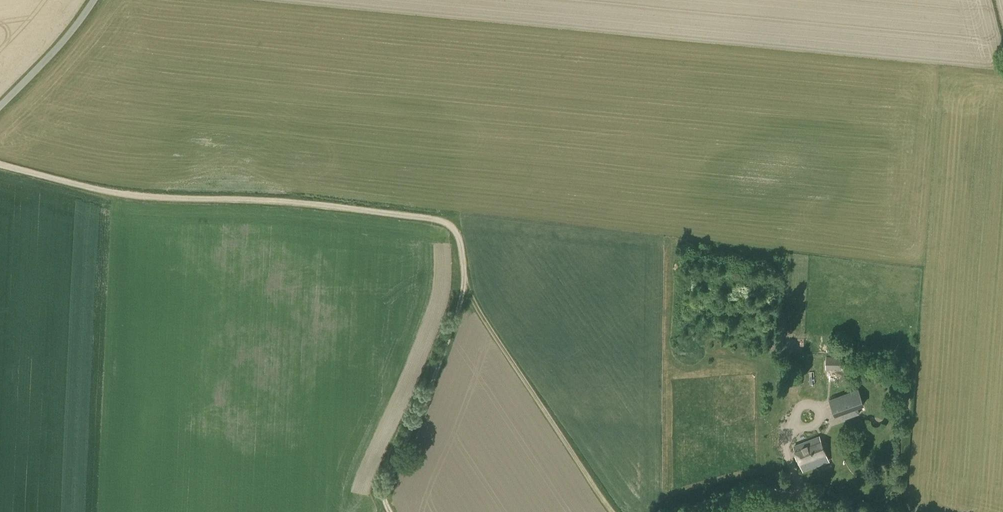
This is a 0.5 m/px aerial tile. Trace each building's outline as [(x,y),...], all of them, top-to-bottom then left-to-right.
[(842,370),(842,357),(826,356),(826,369),(842,370)] [(835,415),(865,404),(859,388),(829,399),(835,415)] [(804,471),(829,461),(820,437),(795,446),(804,471)]
